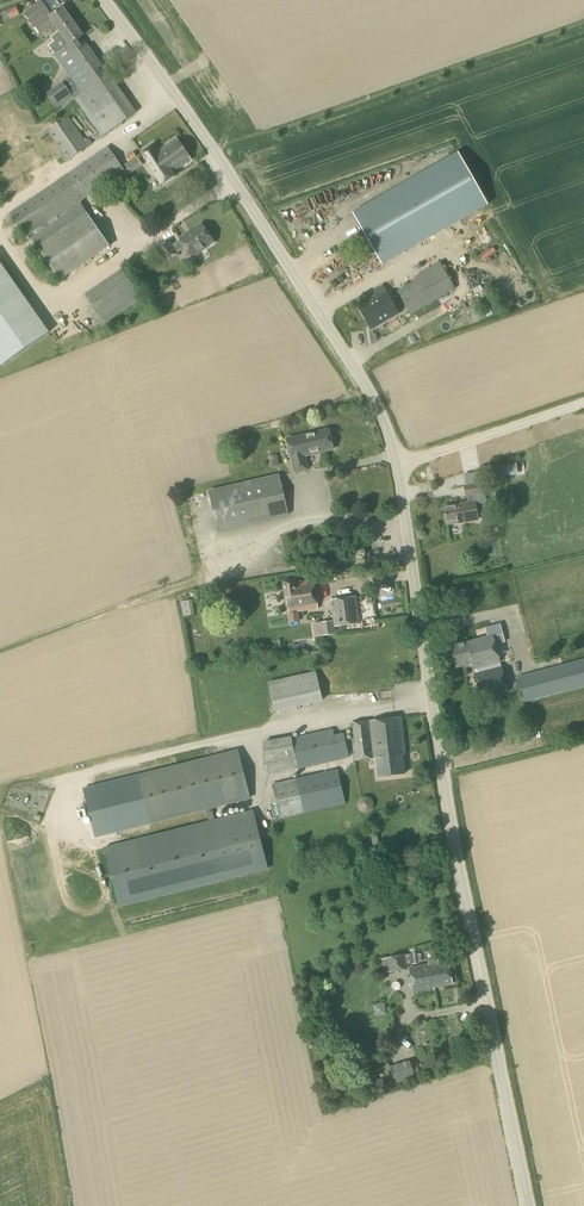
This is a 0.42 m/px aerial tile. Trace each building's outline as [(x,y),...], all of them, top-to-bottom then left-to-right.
[(32,26),(50,13),(41,1),(23,13),(32,26)] [(10,20),(19,16),(15,7),(6,11),(10,20)] [(59,32),(72,22),(62,9),(49,18),(48,16),(34,26),(40,36),(54,25),(59,32)] [(54,55),(81,93),(74,98),(101,137),(136,113),(108,73),(107,74),(81,36),(72,22),(59,32),(51,38),(54,42),(49,47),(54,55)] [(57,109),(73,98),(62,82),(46,94),(57,109)] [(85,141),(69,118),(48,133),(45,135),(57,153),(60,151),(63,155),(60,157),(65,163),(92,144),(88,139),(85,141)] [(176,138),(157,151),(152,145),(140,153),(161,186),(177,176),(174,173),(192,161),(176,138)] [(25,238),(124,170),(107,146),(9,214),(25,238)] [(130,161),(136,157),(133,152),(126,156),(130,161)] [(487,205),(458,154),(353,213),(383,265),(487,205)] [(130,174),(142,166),(136,157),(125,166),(130,174)] [(60,281),(110,247),(81,204),(31,238),(60,281)] [(191,258),(213,243),(201,225),(179,240),(180,240),(172,246),(168,241),(155,250),(163,262),(184,248),(191,258)] [(470,227),(461,230),(464,237),(473,234),(470,227)] [(144,261),(153,255),(150,250),(141,256),(144,261)] [(410,315),(455,289),(439,263),(413,278),(415,281),(397,292),(410,315)] [(49,335),(0,264),(0,366),(1,368),(49,335)] [(104,325),(144,297),(124,270),(85,297),(92,307),(86,312),(94,324),(101,319),(104,325)] [(371,329),(397,314),(382,287),(369,294),(373,301),(359,309),(371,329)] [(487,318),(493,315),(486,301),(480,305),(487,318)] [(306,469),(303,456),(333,449),(328,430),(286,440),(291,459),(292,458),(295,472),(306,469)] [(272,468),(279,467),(278,458),(270,460),(272,468)] [(496,478),(518,475),(516,463),(494,466),(496,478)] [(481,482),(480,471),(467,472),(468,484),(481,482)] [(217,532),(289,516),(279,474),(208,491),(217,532)] [(478,520),(474,495),(484,494),(483,483),(465,486),(467,496),(468,496),(469,503),(444,507),(447,525),(478,520)] [(317,609),(313,580),(298,582),(298,580),(283,582),(287,614),(317,609)] [(321,636),(336,635),(335,627),(358,624),(355,597),(330,601),(333,621),(319,623),(321,636)] [(183,617),(194,615),(192,600),(180,602),(183,617)] [(373,615),(364,616),(365,626),(374,625),(373,615)] [(500,667),(491,636),(450,647),(456,669),(472,664),(474,673),(481,700),(508,692),(501,666),(500,667)] [(583,687),(583,659),(517,677),(524,703),(583,687)] [(274,712),(323,701),(316,671),(267,683),(274,712)] [(404,774),(402,756),(404,755),(401,719),(350,724),(354,760),(376,758),(378,777),(404,774)] [(334,735),(333,730),(292,738),(291,736),(261,742),(268,775),(349,758),(344,733),(334,735)] [(214,820),(211,808),(250,798),(238,749),(138,775),(151,823),(206,809),(209,821),(104,847),(119,907),(268,869),(253,810),(214,820)] [(280,819),(345,804),(337,769),(272,784),(280,819)] [(412,964),(420,963),(419,954),(411,955),(412,964)] [(404,955),(388,958),(391,973),(407,969),(404,955)] [(451,985),(447,964),(428,967),(428,965),(409,968),(413,994),(433,990),(432,988),(451,985)] [(374,1017),(386,1015),(384,1003),(372,1005),(374,1017)] [(444,1057),(456,1055),(454,1045),(442,1047),(444,1057)] [(411,1064),(410,1061),(390,1066),(395,1084),(412,1079),(411,1073),(419,1071),(417,1063),(411,1064)]
